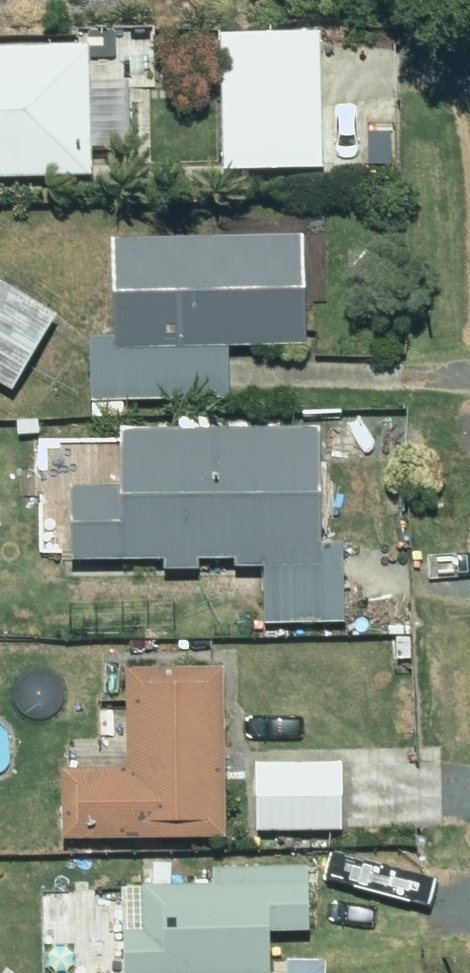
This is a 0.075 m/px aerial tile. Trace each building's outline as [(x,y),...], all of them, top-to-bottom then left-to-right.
[(228,34),(230,167),(329,164),(326,32),(228,34)] [(0,46),(0,177),(97,176),(95,45),(0,46)] [(308,234),(119,239),(120,348),(311,344),(308,234)] [(18,388),(61,318),(0,281),(0,377),(18,388)] [(203,570),(202,557),(240,556),(241,567),(328,565),(325,427),(128,431),(129,487),(78,488),(80,561),(170,559),(170,570),(203,570)] [(232,835),(229,669),(132,670),(134,772),(69,773),(71,839),(232,835)] [(348,764),(260,762),(260,827),(348,829),(348,764)] [(219,885),(171,886),(171,860),(143,860),(144,888),(150,888),(150,929),(131,929),(132,972),(278,972),(278,930),(316,929),(314,867),(219,868),(219,885)] [(101,889),(102,911),(118,910),(118,889),(101,889)]
